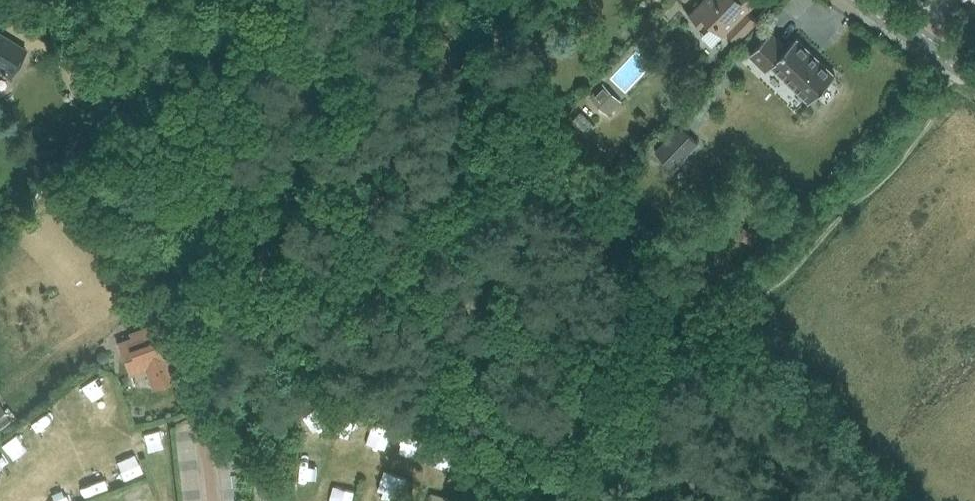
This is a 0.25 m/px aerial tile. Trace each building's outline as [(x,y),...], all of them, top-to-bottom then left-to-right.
[(737,41),(757,19),(747,10),(756,1),(756,0),(705,0),(691,15),(708,31),(713,26),(724,36),(727,32),(737,41)] [(810,102),(835,76),(834,75),(797,40),(797,39),(796,38),(787,48),(771,34),(771,33),(771,32),(749,55),(750,55),(766,70),(766,71),(772,65),(809,101),(810,102)] [(10,79),(27,50),(0,34),(0,73),(10,79)] [(588,98),(608,115),(621,101),(601,83),(588,98)] [(511,95),(507,104),(517,107),(520,98),(511,95)] [(699,143),(680,125),(654,152),(673,170),(699,143)] [(623,146),(621,149),(621,154),(624,156),(629,156),(631,152),(631,148),(627,146),(623,146)] [(145,370),(151,388),(174,379),(168,361),(169,360),(156,322),(129,332),(130,336),(116,341),(129,376),(145,370)] [(0,404),(0,426),(10,420),(0,404)]
